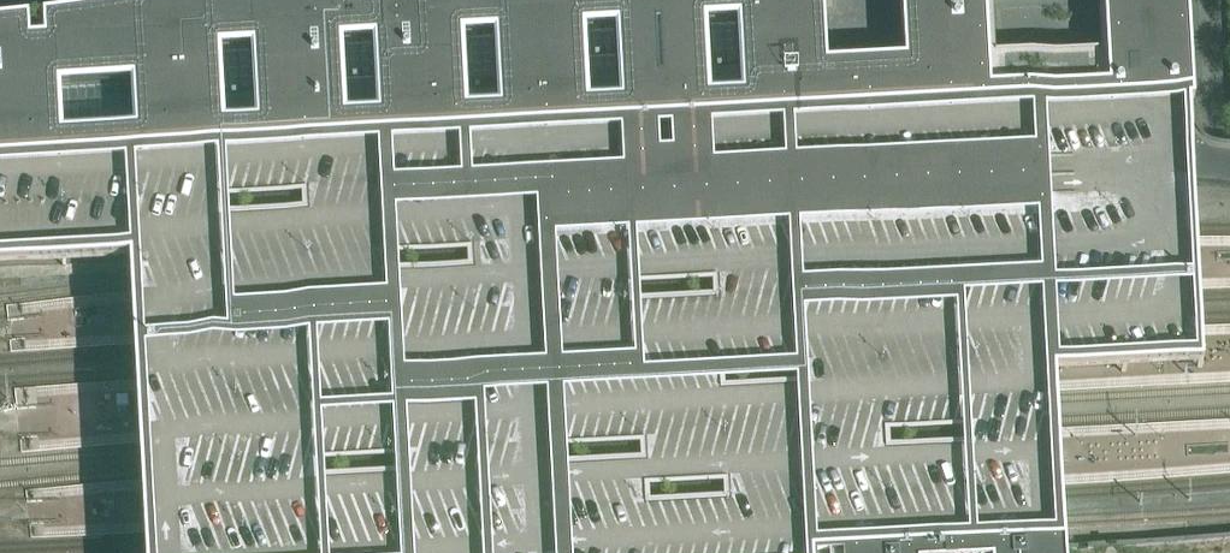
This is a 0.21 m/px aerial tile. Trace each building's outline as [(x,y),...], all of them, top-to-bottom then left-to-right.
[(129,266),(141,488),(145,552),(1064,552),(1063,548),(1063,547),(1054,378),(1201,370),(1193,210),(1229,209),(1229,141),(1220,139),(1215,138),(1211,137),(1208,135),(1204,132),(1201,129),(1198,126),(1196,122),(1194,118),(1192,114),(1192,113),(1192,112),(1191,111),(1191,110),(1191,108),(1185,7),(1185,0),(225,0),(222,1),(200,5),(178,9),(165,11),(152,13),(139,15),(126,17),(113,19),(93,22),(73,24),(53,27),(32,29),(12,31),(0,32),(0,273),(129,266)]
